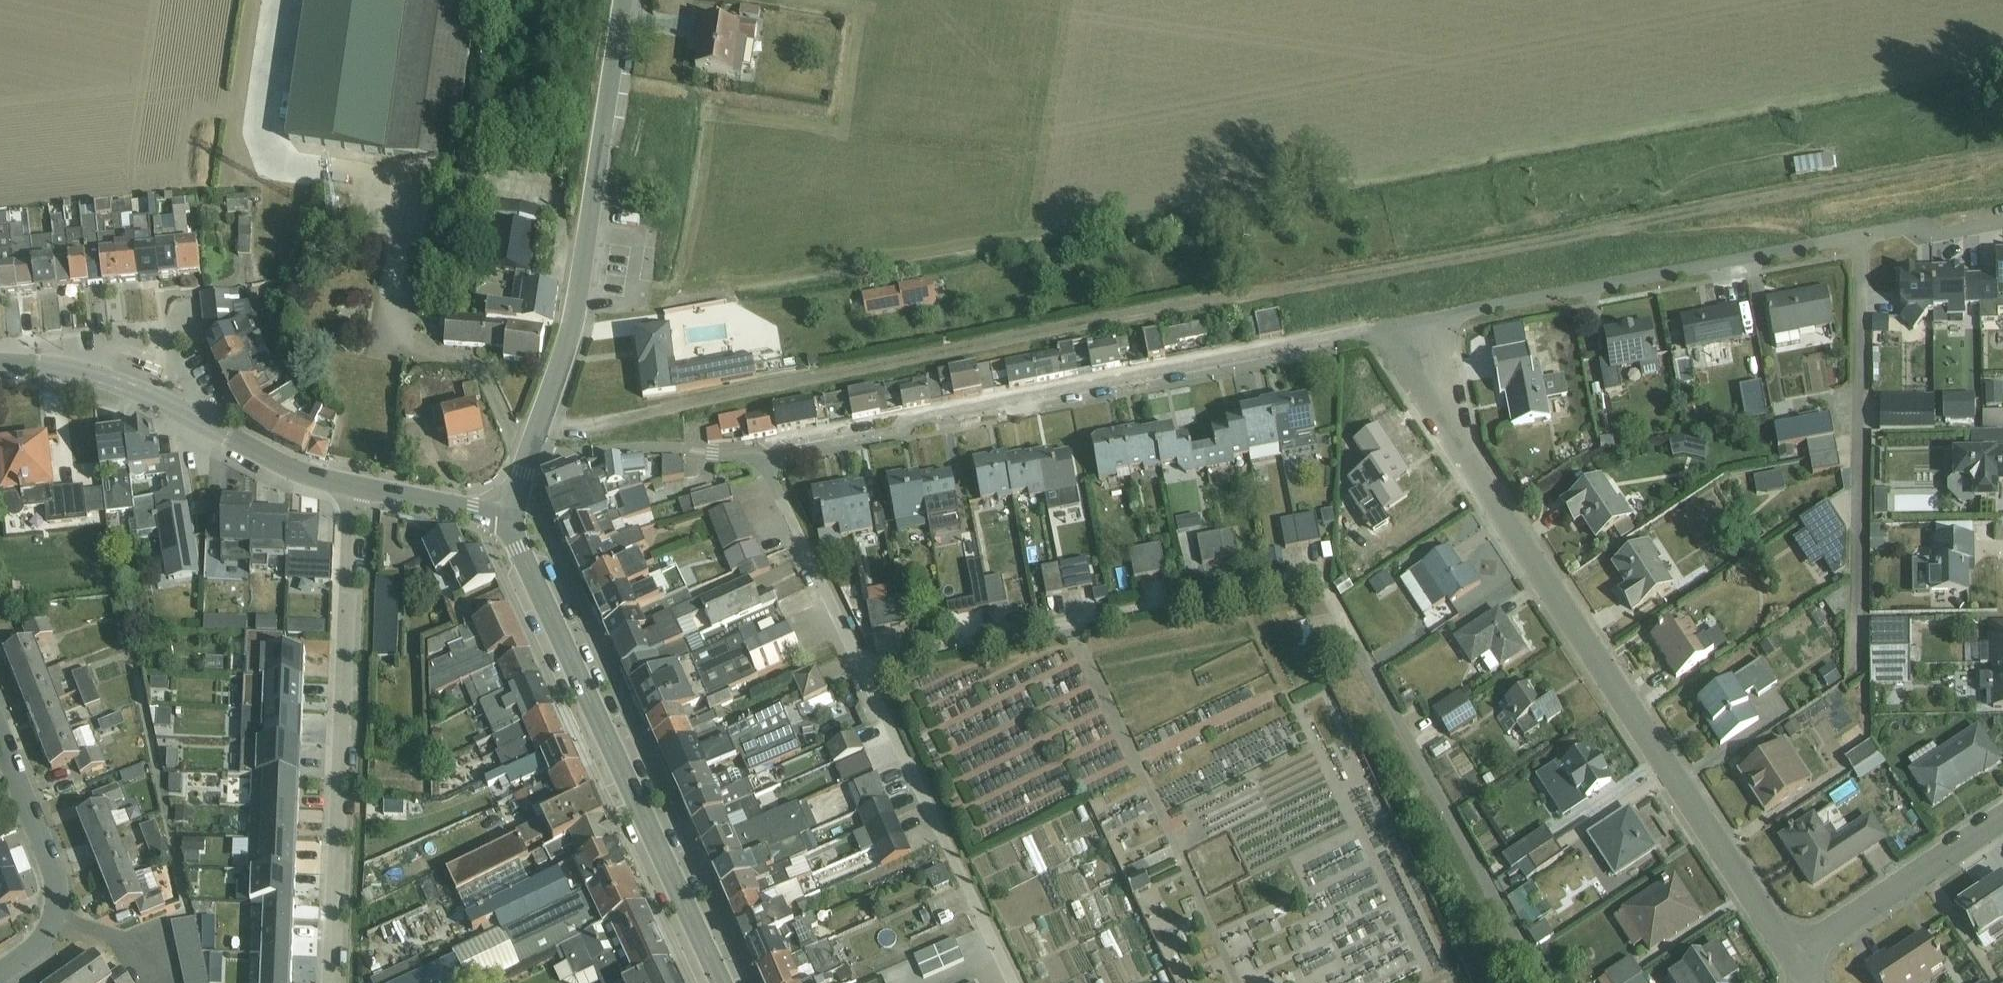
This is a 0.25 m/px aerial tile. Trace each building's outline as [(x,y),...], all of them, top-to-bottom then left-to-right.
[(312,145),(390,156),(455,166),(479,0),(332,0),(312,140),(312,145)] [(741,7),(740,18),(759,20),(760,10),(741,7)] [(699,19),(695,43),(701,44),(697,72),(742,79),(744,69),(752,70),(758,28),(699,19)] [(1833,175),(1830,159),(1794,165),(1796,180),(1833,175)] [(249,197),(250,204),(253,204),(255,204),(263,203),(262,194),(254,194),(249,194),(249,197)] [(155,225),(156,233),(161,284),(181,283),(173,203),(173,198),(173,196),(165,196),(165,199),(166,203),(158,204),(160,222),(155,223),(155,225)] [(250,204),(249,197),(228,198),(229,216),(250,215),(250,204)] [(173,203),(181,283),(202,281),(199,246),(191,247),(188,217),(192,217),(192,210),(199,210),(198,201),(173,203)] [(132,207),(140,286),(156,284),(152,233),(156,233),(155,225),(155,223),(160,222),(158,204),(149,204),(149,205),(132,207)] [(113,207),(115,227),(116,240),(121,288),(140,286),(132,207),(132,206),(113,207)] [(480,321),(489,322),(553,330),(556,314),(558,302),(559,293),(531,288),(540,234),(543,213),(526,210),(497,206),(486,270),(518,276),(513,309),(490,306),(488,316),(481,315),(480,321)] [(98,224),(104,289),(121,288),(116,240),(107,240),(107,234),(110,234),(110,227),(115,227),(113,207),(96,209),(98,224)] [(85,245),(90,291),(104,289),(98,224),(96,209),(82,210),(84,235),(85,245)] [(12,218),(20,298),(38,296),(34,257),(27,258),(25,231),(31,231),(29,215),(12,218)] [(3,299),(20,298),(12,218),(0,219),(0,265),(3,299)] [(53,241),(59,294),(74,292),(68,237),(66,219),(51,221),(53,241)] [(251,260),(252,234),(254,222),(253,222),(241,221),(240,231),(240,259),(251,260)] [(252,234),(251,260),(271,261),(272,253),(277,253),(280,238),(271,238),(272,236),(252,234)] [(68,237),(74,292),(90,291),(85,245),(84,235),(68,237)] [(34,257),(38,296),(59,294),(53,241),(32,244),(34,257)] [(1981,305),(1981,322),(1998,321),(1998,311),(2002,311),(2002,252),(1996,252),(1996,276),(1981,276),(1981,305)] [(1932,271),(1933,312),(1948,312),(1949,319),(1951,320),(1951,323),(1963,323),(1964,319),(1965,319),(1965,305),(1981,305),(1981,276),(1965,277),(1965,269),(1932,270),(1932,271)] [(1933,312),(1932,271),(1900,272),(1901,305),(1904,309),(1901,312),(1904,316),(1901,319),(1914,332),(1924,321),(1928,316),(1928,315),(1933,315),(1933,312)] [(900,289),(863,295),(867,319),(904,312),(904,310),(936,304),(932,281),(900,286),(900,289)] [(234,331),(235,330),(255,321),(250,306),(248,306),(233,313),(233,308),(242,307),(241,292),(201,297),(203,311),(203,314),(206,344),(234,331)] [(1826,292),(1767,303),(1777,351),(1802,347),(1799,334),(1833,327),(1826,292)] [(1718,313),(1680,320),(1687,354),(1744,343),(1736,307),(1717,310),(1718,313)] [(1933,312),(1933,315),(1934,325),(1949,325),(1949,319),(1948,312),(1933,312)] [(1255,318),(1260,342),(1285,337),(1280,313),(1255,318)] [(1880,336),(1880,314),(1863,315),(1863,336),(1880,336)] [(214,359),(213,359),(219,372),(220,372),(249,358),(268,350),(271,348),(275,335),(277,335),(279,319),(266,318),(265,334),(263,335),(261,336),(248,342),(242,345),(214,359)] [(1260,342),(1255,318),(1245,321),(1250,344),(1260,342)] [(489,322),(480,321),(449,319),(446,347),(482,351),(483,351),(506,353),(506,363),(541,368),(546,334),(489,326),(489,322)] [(1610,363),(1601,365),(1607,394),(1622,391),(1618,372),(1640,368),(1643,379),(1661,376),(1651,324),(1604,333),(1610,363)] [(1162,336),(1144,339),(1149,363),(1166,360),(1165,352),(1178,349),(1177,345),(1207,339),(1205,328),(1162,336)] [(234,331),(206,344),(213,359),(214,359),(242,345),(235,330),(234,331)] [(672,333),(636,337),(644,402),(679,397),(758,383),(754,364),(678,379),(672,333)] [(1117,346),(1118,353),(1130,351),(1128,342),(1117,344),(1117,346)] [(1089,350),(1091,365),(1092,374),(1121,369),(1118,353),(1117,346),(1089,350)] [(1034,362),(1038,385),(1079,377),(1077,368),(1091,365),(1089,350),(1089,347),(1060,353),(1061,356),(1034,362)] [(1493,354),(1492,354),(1496,372),(1495,372),(1496,380),(1497,380),(1501,397),(1502,397),(1501,396),(1506,395),(1513,427),(1512,428),(1512,429),(1551,420),(1548,403),(1569,399),(1564,378),(1544,382),(1541,368),(1532,370),(1528,347),(1527,348),(1527,349),(1494,355),(1493,354)] [(220,372),(219,372),(220,373),(229,394),(230,394),(279,372),(272,360),(254,369),(250,360),(249,358),(220,372)] [(979,369),(983,396),(997,393),(996,384),(1009,381),(1010,390),(1038,385),(1034,362),(1006,367),(1006,364),(979,369)] [(927,380),(931,406),(945,403),(944,397),(954,395),(956,401),(983,396),(979,369),(927,380)] [(230,394),(229,394),(244,418),(245,420),(252,416),(268,406),(260,393),(285,380),(281,370),(279,372),(230,394)] [(878,391),(882,417),(888,414),(886,405),(902,401),(904,411),(931,406),(927,380),(912,383),(913,385),(878,391)] [(1761,383),(1740,387),(1747,420),(1767,416),(1761,383)] [(1985,385),(1986,407),(2002,407),(2002,391),(2002,385),(1985,385)] [(252,416),(245,420),(251,425),(275,443),(294,424),(300,416),(291,405),(300,399),(301,398),(294,389),(293,390),(268,406),(252,416)] [(825,401),(828,415),(851,410),(854,421),(882,417),(878,391),(848,396),(825,401)] [(1975,394),(1943,395),(1944,420),(1975,419),(1975,394)] [(944,397),(945,403),(956,401),(954,395),(944,397)] [(1272,404),(1282,457),(1318,449),(1307,397),(1272,404)] [(1881,409),(1934,409),(1934,397),(1881,398),(1881,409)] [(775,414),(778,436),(830,426),(828,415),(825,401),(774,411),(775,414)] [(422,402),(406,403),(407,423),(423,422),(422,402)] [(1243,417),(1251,458),(1252,465),(1282,459),(1282,457),(1272,404),(1263,405),(1259,410),(1242,413),(1243,417)] [(455,408),(433,413),(439,437),(447,435),(450,451),(486,443),(477,409),(457,414),(455,408)] [(1934,409),(1881,409),(1880,433),(1934,432),(1934,409)] [(294,424),(275,443),(304,457),(313,439),(319,428),(321,425),(325,416),(326,414),(309,410),(303,422),(300,421),(298,425),(294,424)] [(1984,414),(1984,430),(2002,430),(2002,413),(1984,414)] [(325,416),(321,425),(336,431),(339,419),(326,414),(325,416)] [(778,436),(775,414),(749,420),(748,416),(745,417),(734,419),(720,422),(721,430),(708,432),(709,446),(723,444),(723,436),(742,432),(744,441),(744,442),(778,436)] [(1800,425),(1820,421),(1819,414),(1799,418),(1800,425)] [(1203,450),(1207,472),(1235,466),(1235,461),(1251,458),(1243,417),(1231,419),(1227,425),(1212,428),(1216,448),(1203,450)] [(1820,421),(1800,425),(1776,429),(1781,459),(1795,456),(1793,447),(1808,444),(1835,439),(1831,419),(1820,421)] [(1397,475),(1400,480),(1411,474),(1379,426),(1378,428),(1403,466),(1398,469),(1400,473),(1397,475)] [(319,428),(313,439),(328,443),(332,433),(319,428)] [(1156,431),(1164,470),(1179,467),(1180,471),(1187,475),(1207,472),(1203,450),(1192,452),(1190,439),(1186,436),(1175,438),(1173,428),(1156,431)] [(1403,466),(1378,428),(1356,442),(1371,466),(1358,475),(1354,491),(1374,521),(1408,499),(1407,498),(1402,501),(1392,486),(1400,480),(1397,475),(1400,473),(1398,469),(1403,466)] [(127,432),(132,479),(138,482),(141,482),(144,481),(148,479),(148,481),(163,479),(165,494),(161,499),(135,504),(136,513),(139,536),(155,534),(161,533),(158,512),(188,507),(181,459),(163,461),(162,444),(158,444),(157,432),(155,432),(155,430),(127,432)] [(1123,432),(1131,473),(1145,470),(1145,473),(1164,470),(1156,431),(1142,434),(1136,430),(1123,432)] [(105,492),(106,503),(108,516),(136,513),(135,504),(132,479),(127,432),(99,435),(103,475),(118,473),(119,476),(112,483),(104,484),(105,492)] [(1131,473),(1123,432),(1097,437),(1093,444),(1100,482),(1118,478),(1119,483),(1132,480),(1131,473)] [(1972,432),(1971,446),(2002,445),(2002,432),(1972,432)] [(1596,435),(1577,446),(1585,458),(1598,450),(1596,435)] [(1613,438),(1600,439),(1602,452),(1615,450),(1613,438)] [(105,492),(86,494),(85,490),(57,492),(51,439),(0,445),(0,494),(3,494),(5,516),(8,515),(8,516),(9,519),(13,521),(16,522),(19,522),(23,520),(26,516),(27,513),(47,511),(49,529),(89,525),(87,505),(106,503),(105,492)] [(1835,439),(1808,444),(1811,460),(1838,454),(1835,439)] [(1686,440),(1669,443),(1672,456),(1683,454),(1693,457),(1696,458),(1703,460),(1707,445),(1686,440)] [(315,441),(310,459),(315,460),(325,463),(326,459),(330,445),(315,441)] [(1039,455),(1047,498),(1050,514),(1081,508),(1070,453),(1054,456),(1053,452),(1039,455)] [(1948,485),(1948,494),(1959,505),(1973,505),(1974,503),(1999,503),(1998,486),(2002,486),(2002,453),(1985,453),(1953,453),(1953,480),(1948,485)] [(1838,454),(1811,460),(1814,475),(1841,470),(1838,454)] [(1014,499),(1006,459),(1005,455),(995,457),(992,461),(987,458),(974,461),(982,504),(999,500),(999,503),(1014,500),(1014,499)] [(1006,459),(1014,499),(1030,496),(1031,502),(1047,498),(1039,455),(1026,457),(1023,455),(1006,459)] [(604,465),(608,486),(609,488),(605,489),(606,491),(608,499),(621,495),(641,489),(640,478),(647,477),(644,460),(616,463),(604,465)] [(684,460),(663,460),(664,477),(664,483),(685,479),(684,466),(684,465),(684,460)] [(608,486),(604,465),(601,465),(586,468),(568,475),(566,471),(545,479),(553,500),(550,501),(549,501),(551,505),(554,504),(604,487),(608,486)] [(1783,473),(1754,478),(1758,495),(1786,490),(1783,473)] [(931,528),(921,477),(920,474),(906,477),(902,475),(887,478),(899,534),(931,528)] [(921,477),(931,528),(932,535),(963,529),(952,475),(936,478),(935,474),(921,477)] [(1570,497),(1560,504),(1575,527),(1582,522),(1596,543),(1615,531),(1621,539),(1635,531),(1629,521),(1634,518),(1621,499),(1618,501),(1602,478),(1570,499),(1570,497)] [(841,488),(853,539),(874,535),(865,487),(855,488),(854,485),(841,488)] [(554,504),(551,505),(561,531),(563,536),(611,516),(610,515),(606,504),(611,502),(608,499),(606,491),(605,489),(609,488),(608,486),(604,487),(554,504)] [(692,499),(716,492),(714,487),(690,494),(692,499)] [(618,513),(622,522),(629,519),(652,512),(647,494),(646,492),(645,488),(641,489),(621,495),(622,499),(625,508),(626,511),(618,513)] [(716,492),(692,499),(680,503),(683,512),(694,509),(695,512),(734,501),(730,488),(716,492)] [(853,539),(841,488),(812,494),(817,520),(823,519),(826,534),(840,531),(842,541),(853,539)] [(1888,492),(1875,492),(1875,517),(1888,516),(1888,492)] [(551,505),(549,501),(547,502),(558,532),(561,531),(551,505)] [(1806,531),(1793,540),(1812,568),(1823,561),(1834,577),(1846,569),(1846,532),(1828,503),(1799,522),(1806,531)] [(253,565),(254,515),(255,505),(224,504),(224,507),(208,507),(207,543),(223,544),(222,564),(253,565)] [(729,534),(748,526),(740,506),(709,515),(718,538),(729,534)] [(158,512),(161,533),(162,540),(168,583),(200,578),(188,507),(158,512)] [(1333,510),(1321,512),(1324,526),(1335,524),(1333,510)] [(611,516),(563,536),(569,549),(572,557),(629,536),(624,523),(623,523),(622,522),(618,513),(611,516)] [(882,514),(874,516),(877,535),(886,534),(882,514)] [(254,515),(253,565),(253,570),(266,570),(267,561),(289,561),(290,524),(290,516),(254,515)] [(1198,516),(1176,520),(1179,534),(1201,529),(1198,516)] [(1294,520),(1299,547),(1321,542),(1316,516),(1294,520)] [(1299,547),(1294,520),(1281,522),(1286,549),(1299,547)] [(290,524),(289,561),(288,582),(292,582),(333,585),(334,549),(319,548),(319,525),(290,524)] [(729,534),(718,538),(723,552),(753,541),(748,526),(729,534)] [(1880,527),(1871,527),(1872,552),(1887,552),(1887,535),(1881,535),(1880,527)] [(454,547),(462,543),(461,539),(457,531),(448,535),(454,547)] [(629,536),(572,557),(586,588),(620,572),(640,563),(634,551),(636,550),(641,548),(647,546),(640,532),(633,534),(629,536)] [(1220,534),(1225,561),(1238,559),(1233,532),(1220,534)] [(1225,561),(1220,534),(1198,539),(1203,565),(1225,561)] [(1968,562),(1973,562),(1973,537),(1962,537),(1962,534),(1957,534),(1957,537),(1951,537),(1951,534),(1946,535),(1945,537),(1933,537),(1933,552),(1928,552),(1928,562),(1913,562),(1914,594),(1968,593),(1968,575),(1968,574),(1964,574),(1964,570),(1965,569),(1966,569),(1967,568),(1967,567),(1968,566),(1968,562)] [(454,547),(448,535),(424,546),(437,575),(452,569),(457,581),(463,596),(497,581),(487,561),(482,563),(478,554),(469,558),(462,543),(454,547)] [(1650,542),(1612,567),(1626,588),(1618,593),(1633,615),(1675,588),(1659,564),(1663,562),(1650,542)] [(738,571),(762,561),(755,545),(725,557),(732,574),(738,571)] [(1146,549),(1151,576),(1166,573),(1161,546),(1146,549)] [(1151,576),(1146,549),(1130,552),(1135,579),(1151,576)] [(1281,549),(1270,552),(1273,569),(1285,567),(1281,549)] [(1407,577),(1400,581),(1425,618),(1448,601),(1451,606),(1482,585),(1469,566),(1464,570),(1449,549),(1407,577)] [(1888,582),(1898,582),(1899,558),(1888,558),(1888,582)] [(743,583),(750,581),(771,571),(766,560),(762,561),(738,571),(743,583)] [(1061,566),(1066,593),(1093,588),(1088,561),(1061,566)] [(1968,574),(1968,575),(1976,575),(1975,562),(1973,562),(1968,562),(1968,566),(1967,567),(1967,568),(1966,569),(1965,569),(1964,570),(1964,574),(1968,574)] [(620,572),(586,588),(606,631),(641,615),(666,602),(672,600),(688,593),(701,588),(699,584),(687,590),(678,572),(656,582),(651,585),(640,563),(620,572)] [(1066,593),(1061,566),(1042,569),(1048,596),(1066,593)] [(991,607),(985,581),(983,572),(975,573),(977,582),(971,583),(977,610),(991,607)] [(1387,573),(1369,585),(1379,598),(1396,586),(1387,573)] [(985,581),(991,607),(1008,604),(1002,577),(985,581)] [(375,639),(375,658),(398,659),(400,579),(378,578),(375,639)] [(694,605),(652,622),(659,636),(644,642),(640,634),(612,645),(623,670),(685,643),(700,636),(693,620),(706,614),(713,631),(778,603),(773,592),(758,599),(750,581),(743,583),(694,605)] [(1350,581),(1337,590),(1344,601),(1357,592),(1350,581)] [(606,631),(586,588),(581,589),(601,634),(606,631)] [(904,625),(898,598),(889,600),(887,588),(868,592),(870,603),(867,604),(872,632),(904,625)] [(1847,588),(1825,604),(1837,622),(1847,615),(1848,614),(1847,588)] [(641,615),(606,631),(612,645),(640,634),(646,631),(644,626),(652,622),(694,605),(688,593),(672,600),(666,602),(641,615)] [(898,598),(904,625),(917,623),(912,596),(898,598)] [(482,621),(510,611),(503,598),(477,608),(482,621)] [(123,600),(112,601),(116,620),(127,618),(123,600)] [(1500,610),(1453,640),(1472,667),(1482,661),(1491,676),(1500,669),(1501,671),(1528,652),(1500,610)] [(510,611),(482,621),(429,645),(429,658),(449,649),(453,658),(430,667),(431,699),(465,684),(530,655),(510,611)] [(237,631),(237,617),(196,616),(195,630),(237,631)] [(277,618),(257,618),(257,632),(277,632),(277,618)] [(704,655),(693,660),(710,700),(730,691),(804,658),(785,619),(744,637),(746,643),(750,641),(751,643),(745,646),(742,638),(704,655)] [(17,684),(48,672),(37,643),(55,637),(49,621),(24,631),(29,645),(5,654),(17,684)] [(1870,651),(1910,650),(1910,622),(1870,623),(1870,651)] [(288,623),(288,635),(321,637),(322,625),(288,623)] [(1671,628),(1651,639),(1662,656),(1665,654),(1671,664),(1666,666),(1676,680),(1716,654),(1730,645),(1720,630),(1706,639),(1702,641),(1691,623),(1674,633),(1671,628)] [(2002,665),(2002,625),(1989,625),(1989,645),(1981,645),(1981,665),(1989,665),(1992,665),(2002,665)] [(1775,638),(1761,648),(1769,660),(1783,651),(1775,638)] [(685,643),(623,670),(631,687),(693,660),(685,643)] [(1910,650),(1870,651),(1870,666),(1870,669),(1872,687),(1911,686),(1911,667),(1910,650)] [(530,655),(465,684),(471,698),(535,667),(530,655)] [(693,660),(631,687),(632,689),(648,726),(691,708),(706,702),(710,700),(693,660)] [(207,661),(206,673),(229,673),(229,668),(224,668),(224,662),(207,661)] [(1762,662),(1698,704),(1707,717),(1704,719),(1722,746),(1759,721),(1745,698),(1755,691),(1759,698),(1778,686),(1762,662)] [(1822,663),(1807,673),(1817,689),(1832,680),(1822,663)] [(1992,665),(1992,675),(1980,675),(1980,692),(1994,692),(1994,709),(2002,709),(2002,665),(1992,665)] [(48,672),(17,684),(29,713),(59,701),(67,698),(61,683),(66,681),(60,667),(48,672)] [(535,667),(471,698),(475,709),(480,707),(540,678),(535,667)] [(818,667),(793,678),(805,703),(829,691),(818,667)] [(80,693),(95,686),(89,670),(73,676),(80,693)] [(631,687),(623,670),(619,672),(644,728),(648,726),(632,689),(631,687)] [(540,678),(480,707),(485,717),(492,731),(495,738),(555,712),(540,678)] [(151,679),(151,691),(167,692),(168,680),(151,679)] [(244,712),(303,715),(304,709),(304,682),(245,679),(244,712)] [(1525,739),(1540,730),(1538,727),(1546,722),(1548,725),(1564,715),(1554,700),(1544,707),(1532,688),(1532,685),(1499,708),(1504,715),(1497,720),(1508,735),(1518,730),(1525,739)] [(95,686),(80,693),(87,710),(102,704),(95,686)] [(1443,725),(1469,708),(1467,706),(1475,701),(1468,690),(1434,711),(1443,725)] [(730,691),(710,700),(706,702),(709,708),(705,710),(707,713),(696,718),(691,708),(648,726),(655,741),(716,716),(719,715),(725,712),(724,709),(732,705),(736,704),(730,691)] [(1412,692),(1400,699),(1406,709),(1418,703),(1412,692)] [(59,701),(29,713),(40,743),(71,731),(70,728),(59,701)] [(718,734),(662,757),(675,786),(709,774),(742,760),(750,777),(802,753),(781,704),(727,730),(718,734)] [(724,709),(725,712),(727,717),(735,713),(732,705),(724,709)] [(1469,708),(1443,725),(1452,739),(1478,723),(1469,708)] [(158,711),(157,728),(171,729),(172,712),(158,711)] [(282,746),(302,746),(302,742),(303,715),(244,712),(243,745),(282,746)] [(555,712),(495,738),(493,739),(500,753),(496,754),(505,771),(568,742),(555,712)] [(716,716),(655,741),(662,757),(718,734),(715,726),(728,720),(727,717),(725,712),(719,715),(716,716)] [(122,714),(101,724),(105,734),(127,725),(122,714)] [(492,731),(485,717),(475,722),(482,736),(492,731)] [(1796,722),(1785,730),(1792,741),(1804,734),(1796,722)] [(1908,773),(1933,811),(1984,775),(1985,777),(2002,764),(2002,762),(1979,727),(1939,753),(1934,746),(1909,762),(1914,770),(1908,773)] [(1540,730),(1525,739),(1531,749),(1547,739),(1540,730)] [(71,731),(40,743),(52,773),(76,764),(82,776),(107,767),(100,752),(89,756),(83,742),(77,745),(71,731)] [(857,736),(826,748),(834,766),(864,752),(857,736)] [(1740,771),(1737,773),(1764,814),(1814,782),(1786,740),(1783,742),(1784,743),(1740,772),(1740,771)] [(1445,741),(1430,750),(1437,760),(1453,751),(1445,741)] [(1854,773),(1880,756),(1872,742),(1845,760),(1854,773)] [(282,746),(243,745),(241,776),(241,777),(254,778),(300,779),(301,779),(302,746),(282,746)] [(553,782),(580,770),(570,746),(506,774),(506,772),(486,781),(489,789),(500,784),(504,793),(548,772),(553,782)] [(1557,764),(1537,778),(1563,819),(1588,803),(1586,799),(1611,783),(1589,749),(1560,768),(1557,764)] [(180,753),(167,753),(167,770),(179,770),(180,753)] [(866,755),(837,769),(844,784),(873,772),(866,755)] [(1880,756),(1854,773),(1860,782),(1886,765),(1880,756)] [(500,773),(495,762),(473,772),(478,784),(486,779),(500,773)] [(561,811),(593,796),(580,770),(553,782),(525,794),(486,812),(487,816),(481,819),(484,827),(491,824),(496,835),(509,830),(530,821),(527,814),(533,812),(557,801),(561,811)] [(752,782),(750,783),(756,798),(784,787),(777,771),(752,782)] [(237,797),(239,774),(219,773),(217,795),(237,797)] [(709,774),(675,786),(686,810),(750,783),(752,782),(750,777),(734,773),(712,782),(709,774)] [(170,776),(169,792),(181,792),(182,776),(170,776)] [(300,779),(254,778),(252,808),(299,810),(300,795),(299,795),(300,779)] [(750,783),(686,810),(694,828),(756,801),(757,800),(756,798),(750,783)] [(88,842),(118,830),(131,825),(126,813),(120,815),(117,806),(125,803),(119,787),(94,797),(99,810),(78,818),(88,842)] [(1897,794),(1885,802),(1892,813),(1904,805),(1897,794)] [(561,811),(538,823),(517,833),(519,838),(447,872),(457,894),(462,892),(529,859),(525,850),(550,836),(555,846),(604,823),(593,796),(561,811)] [(866,830),(896,817),(889,800),(858,813),(866,830)] [(538,823),(561,811),(557,801),(533,812),(538,823)] [(756,801),(694,828),(703,848),(764,820),(761,812),(763,811),(761,805),(758,806),(756,801)] [(385,803),(385,816),(404,816),(405,803),(385,803)] [(764,820),(703,848),(715,875),(767,852),(798,839),(794,828),(806,823),(798,805),(770,818),(764,820)] [(1630,807),(1587,836),(1616,880),(1660,852),(1630,807)] [(1834,807),(1783,840),(1813,887),(1883,840),(1869,818),(1850,830),(1834,807)] [(277,841),(297,842),(298,826),(299,826),(299,810),(252,808),(250,840),(277,841)] [(177,810),(176,825),(193,826),(194,811),(177,810)] [(866,830),(874,850),(904,837),(896,817),(866,830)] [(147,845),(162,839),(156,823),(141,829),(147,845)] [(581,863),(614,846),(604,823),(555,846),(533,857),(539,868),(550,863),(552,866),(566,859),(564,855),(576,850),(581,863)] [(118,830),(88,842),(97,865),(138,849),(134,839),(123,844),(118,830)] [(874,850),(866,830),(854,836),(862,855),(874,850)] [(1518,867),(1555,843),(1546,830),(1503,858),(1512,871),(1518,867)] [(904,837),(874,850),(882,867),(911,854),(904,837)] [(798,839),(767,852),(774,869),(805,856),(808,855),(801,838),(798,839)] [(162,839),(147,845),(154,863),(169,857),(162,839)] [(277,841),(250,840),(250,843),(234,842),(233,859),(249,860),(249,872),(254,872),(262,873),(277,873),(297,874),(297,859),(296,859),(297,842),(277,841)] [(184,843),(183,855),(205,856),(205,844),(184,843)] [(1555,843),(1518,867),(1527,880),(1564,856),(1555,843)] [(403,982),(491,982),(521,969),(513,952),(636,892),(614,846),(581,863),(469,919),(475,932),(482,929),(485,935),(496,934),(501,934),(454,955),(455,959),(426,972),(403,982)] [(138,849),(97,865),(107,889),(136,878),(132,867),(143,863),(138,849)] [(18,876),(8,850),(0,854),(0,883),(18,876)] [(767,852),(715,875),(723,892),(774,869),(767,852)] [(774,869),(723,892),(731,911),(797,883),(813,876),(805,856),(774,869)] [(462,893),(459,895),(469,916),(531,886),(521,865),(462,893)] [(942,868),(927,875),(935,891),(949,884),(942,868)] [(136,878),(107,889),(117,913),(137,905),(142,918),(166,908),(152,871),(136,878)] [(262,873),(254,872),(252,905),(265,906),(273,906),(293,907),(295,907),(297,874),(277,873),(262,873)] [(1143,873),(1126,881),(1134,898),(1151,890),(1143,873)] [(2002,926),(2002,875),(2002,874),(1978,890),(2002,926)] [(0,883),(0,925),(12,921),(8,910),(27,900),(18,876),(0,883)] [(873,876),(861,882),(866,893),(878,888),(873,876)] [(1511,925),(1535,915),(1519,877),(1495,887),(1511,925)] [(1675,879),(1614,919),(1634,950),(1643,945),(1649,954),(1701,920),(1675,879)] [(431,881),(420,886),(427,903),(439,898),(431,881)] [(240,900),(240,882),(229,882),(229,900),(240,900)] [(797,883),(731,911),(740,930),(785,910),(797,905),(805,901),(797,883)] [(1978,890),(1954,906),(1986,952),(1996,946),(1993,942),(2002,935),(2002,926),(1978,890)] [(513,952),(521,969),(556,952),(645,911),(636,892),(513,952)] [(457,894),(434,905),(445,929),(469,919),(457,894)] [(805,901),(797,905),(803,918),(812,914),(811,912),(815,911),(819,909),(814,897),(809,899),(805,901)] [(407,927),(410,936),(430,929),(421,905),(372,922),(377,937),(407,927)] [(273,906),(265,906),(263,955),(273,955),(293,956),(294,936),(292,936),(293,907),(273,906)] [(946,906),(931,913),(938,927),(953,921),(946,906)] [(785,910),(740,930),(748,949),(795,929),(792,921),(790,921),(785,910)] [(870,910),(858,916),(863,928),(876,921),(870,910)] [(556,952),(562,964),(567,962),(568,966),(558,970),(564,982),(633,982),(671,967),(645,911),(556,952)] [(1249,942),(1276,931),(1269,915),(1242,926),(1249,942)] [(216,918),(205,918),(204,951),(216,951),(216,918)] [(172,925),(177,946),(180,959),(184,981),(185,982),(210,982),(196,919),(172,925)] [(795,929),(748,949),(760,974),(820,948),(814,934),(819,931),(814,921),(795,929)] [(1545,922),(1528,932),(1537,947),(1554,937),(1545,922)] [(1866,967),(1876,982),(1929,982),(1934,980),(1931,976),(1945,968),(1924,936),(1889,958),(1886,954),(1866,967)] [(955,940),(914,958),(924,980),(964,962),(955,940)] [(760,974),(763,982),(817,982),(833,976),(836,975),(844,971),(831,943),(826,946),(820,948),(760,974)] [(1668,979),(1671,982),(1732,982),(1740,978),(1719,946),(1703,957),(1702,955),(1684,967),(1684,969),(1668,979)] [(263,955),(262,982),(292,982),(293,956),(273,955),(263,955)] [(75,982),(131,982),(122,969),(110,977),(96,957),(69,975),(75,982)] [(426,972),(420,959),(372,981),(373,982),(403,982),(426,972)] [(1609,982),(1633,982),(1643,976),(1632,960),(1605,977),(1606,978),(1609,982)] [(633,982),(679,982),(671,967),(633,982)] [(836,975),(840,982),(849,982),(854,981),(848,969),(844,971),(836,975)] [(69,975),(57,982),(75,982),(69,975)]
